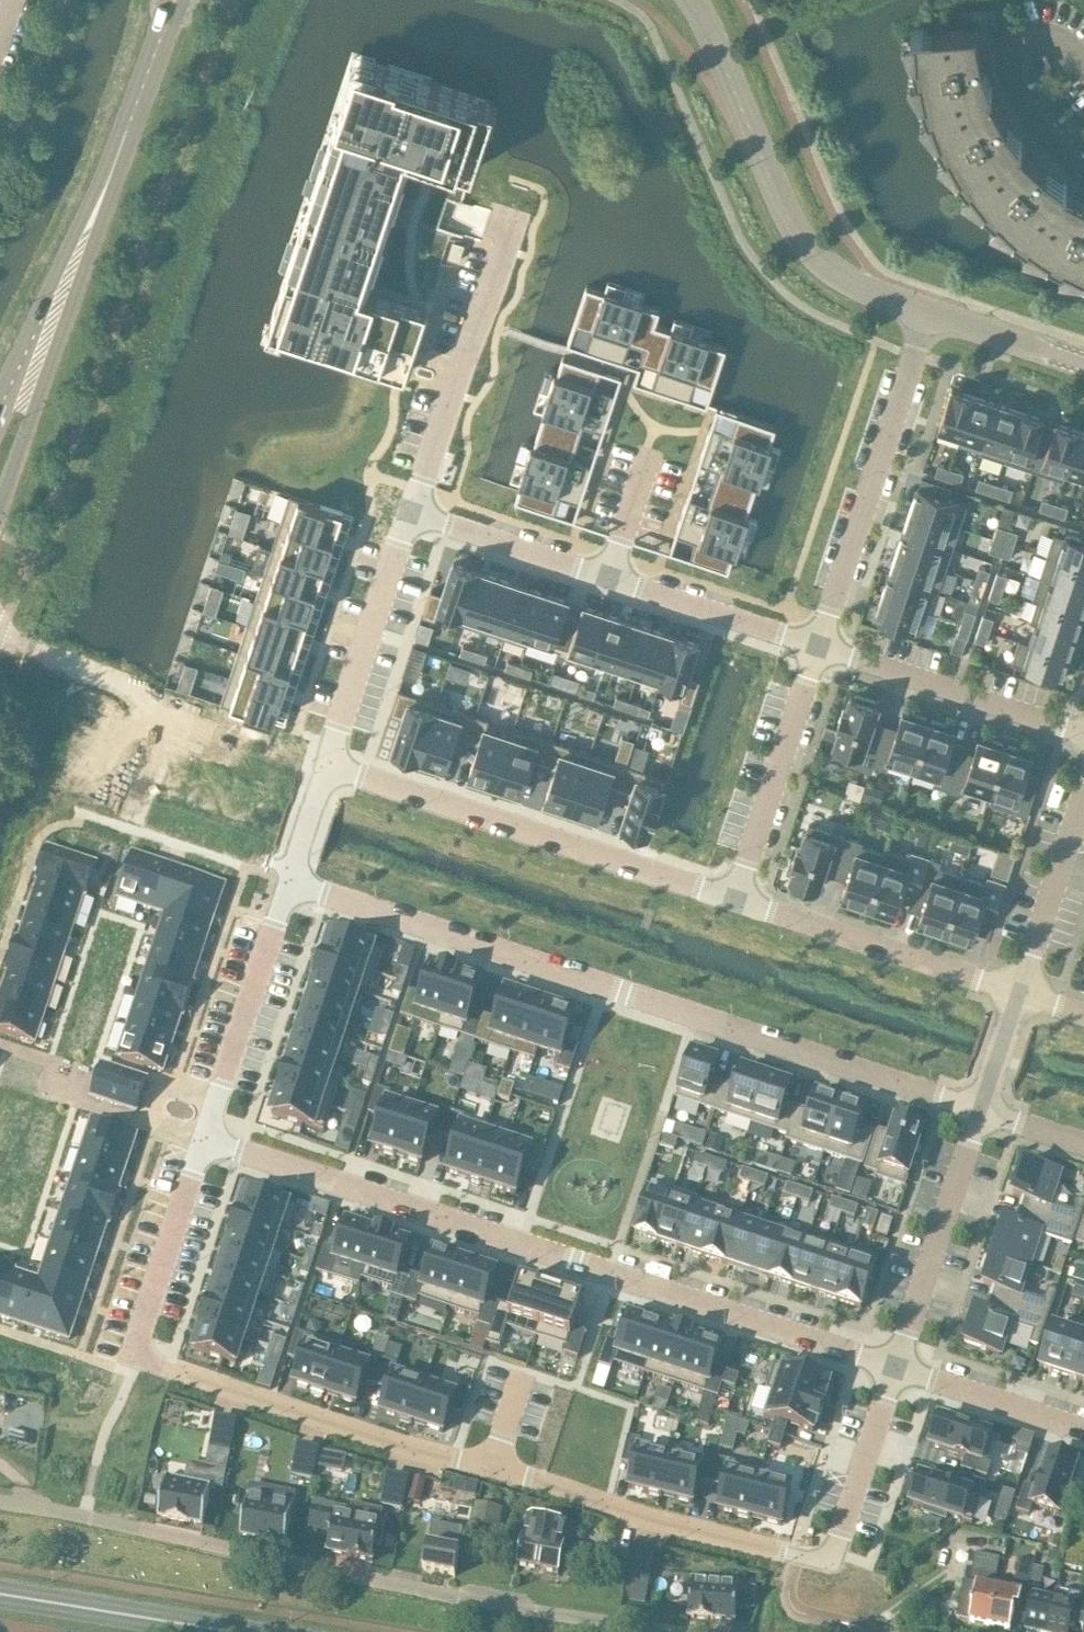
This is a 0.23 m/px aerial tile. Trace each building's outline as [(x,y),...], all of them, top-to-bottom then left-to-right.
[(1020,144),(1022,142),(1007,123),(1008,122),(989,89),(991,88),(983,66),(984,65),(975,25),(911,29),(912,56),(911,56),(911,58),(913,57),(921,96),(920,96),(920,98),(923,97),(936,134),(935,135),(936,136),(938,135),(957,170),(955,171),(956,172),(959,171),(983,202),(982,203),(983,205),(985,203),(1013,230),(1012,231),(1013,232),(1015,230),(1047,253),(1046,255),(1048,256),(1049,253),(1083,271),(1083,273),(1083,196),(1065,186),(1067,185),(1047,171),(1048,170),(1020,144)] [(1050,64),(1045,52),(1033,57),(1038,69),(1050,64)] [(357,57),(268,327),(361,357),(383,365),(405,372),(413,348),(427,306),(429,300),(441,263),(450,236),(451,231),(452,230),(438,225),(442,211),(447,197),(461,201),(462,200),(472,168),(482,137),(486,127),(494,102),(357,57)] [(459,259),(464,243),(453,239),(448,256),(459,259)] [(586,286),(574,324),(591,330),(585,350),(604,357),(624,295),(605,289),(604,292),(586,286)] [(624,295),(604,357),(622,363),(629,343),(645,348),(640,362),(641,363),(659,310),(642,304),(643,301),(624,295)] [(659,310),(641,363),(658,368),(651,388),(670,395),(690,333),(671,327),(671,330),(655,324),(659,310)] [(690,333),(670,395),(689,401),(695,381),(713,387),(726,348),(708,342),(709,340),(690,333)] [(554,374),(548,393),(609,413),(616,394),(596,388),(601,372),(601,370),(563,357),(557,375),(554,374)] [(961,435),(975,395),(951,388),(938,427),(961,435)] [(544,412),(539,429),(578,442),(583,425),(603,432),(609,413),(548,393),(542,412),(544,412)] [(984,442),(997,403),(975,395),(961,435),(983,442),(984,442)] [(1006,450),(1020,410),(997,403),(984,442),(983,442),(980,452),(1003,460),(1006,450)] [(1020,410),(1003,460),(1033,470),(1045,433),(1039,431),(1042,422),(1043,418),(1020,410)] [(711,426),(705,445),(766,465),(772,446),(770,445),(775,427),(737,415),(731,432),(711,426)] [(1066,469),(1079,430),(1056,422),(1052,435),(1045,433),(1036,460),(1033,470),(1064,480),(1067,470),(1066,469)] [(531,445),(525,464),(586,484),(592,465),(572,459),(578,442),(539,429),(533,446),(531,445)] [(1079,430),(1066,469),(1067,470),(1083,475),(1083,431),(1079,430)] [(705,445),(698,463),(719,470),(713,487),(752,499),(757,483),(760,483),(766,465),(705,445)] [(518,492),(515,501),(554,514),(560,496),(580,503),(586,484),(525,464),(518,483),(521,484),(518,492)] [(947,478),(951,468),(938,464),(935,474),(947,478)] [(960,483),(963,472),(951,468),(947,478),(960,483)] [(992,493),(996,483),(979,477),(975,488),(992,493)] [(1009,499),(1013,488),(996,483),(992,493),(1009,499)] [(687,497),(681,516),(742,536),(748,517),(746,516),(752,499),(713,487),(707,504),(687,497)] [(967,505),(917,488),(910,510),(960,527),(967,505)] [(289,494),(281,521),(334,539),(342,512),(289,494)] [(1052,513),(1055,502),(1042,498),(1039,509),(1052,513)] [(1064,517),(1068,506),(1055,502),(1052,513),(1064,517)] [(237,507),(234,515),(248,520),(250,511),(237,507)] [(910,510),(903,531),(942,544),(953,548),(960,527),(910,510)] [(681,516),(675,535),(695,541),(689,559),(728,572),(731,562),(734,554),(736,555),(742,536),(681,516)] [(281,521),(272,547),(325,564),(334,539),(281,521)] [(1003,541),(1007,528),(997,525),(993,538),(1003,541)] [(1018,532),(1007,528),(1003,541),(1013,544),(1018,532)] [(903,531),(896,553),(935,566),(946,569),(953,548),(942,544),(903,531)] [(1082,542),(1083,539),(1069,534),(1067,538),(1054,533),(1046,555),(1083,568),(1083,543),(1082,542)] [(999,554),(1003,541),(993,538),(988,550),(995,553),(999,554)] [(1009,557),(1013,544),(1003,541),(999,554),(1009,557)] [(272,547),(264,573),(317,590),(325,564),(272,547)] [(221,550),(219,558),(228,561),(230,553),(221,550)] [(938,591),(946,569),(935,566),(896,553),(889,574),(934,589),(934,590),(938,591)] [(1046,555),(1039,577),(1083,591),(1083,568),(1046,555)] [(219,558),(215,569),(225,573),(229,562),(228,561),(219,558)] [(430,589),(422,615),(434,619),(436,614),(459,622),(476,570),(453,562),(442,593),(430,589)] [(986,582),(990,570),(979,566),(975,579),(986,582)] [(476,570),(459,622),(481,629),(499,577),(476,570)] [(1007,575),(997,572),(993,584),(1003,588),(1007,575)] [(264,573),(255,598),(308,616),(317,590),(264,573)] [(928,610),(934,590),(934,589),(889,574),(882,595),(928,610)] [(499,577),(481,629),(504,637),(521,585),(499,577)] [(1083,609),(1083,591),(1039,577),(1032,599),(1036,600),(1037,599),(1082,614),(1083,609)] [(981,595),(986,582),(975,579),(971,591),(981,595)] [(999,601),(1003,588),(993,584),(988,597),(999,601)] [(521,585),(504,637),(526,644),(543,592),(521,585)] [(543,592),(526,644),(527,644),(529,640),(559,650),(557,654),(558,655),(572,613),(563,610),(567,600),(543,592)] [(920,632),(928,610),(882,595),(874,617),(920,632)] [(255,598),(246,624),(299,642),(308,616),(255,598)] [(1037,599),(1036,600),(1029,621),(1035,624),(1036,622),(1075,636),(1082,614),(1037,599)] [(206,600),(202,610),(215,614),(219,604),(206,600)] [(572,613),(558,655),(590,665),(607,613),(584,606),(581,616),(572,613)] [(972,625),(976,612),(965,609),(961,621),(972,625)] [(607,613),(590,665),(591,665),(594,656),(616,663),(630,621),(607,613)] [(993,618),(983,614),(979,627),(989,630),(993,618)] [(630,621),(616,663),(637,670),(636,675),(637,675),(652,628),(630,621)] [(967,637),(972,625),(961,621),(957,634),(967,637)] [(1036,622),(1035,624),(1029,643),(1029,644),(1068,657),(1075,636),(1036,622)] [(246,624),(238,650),(291,668),(299,642),(246,624)] [(985,643),(989,630),(979,627),(974,640),(985,643)] [(652,628),(637,675),(658,682),(657,687),(658,687),(675,635),(652,628)] [(675,635),(658,687),(680,695),(679,699),(691,703),(700,678),(688,674),(698,643),(675,635)] [(1061,679),(1068,657),(1029,644),(1029,643),(1019,639),(1011,662),(1025,667),(1024,671),(1038,675),(1039,672),(1061,679)] [(412,645),(409,654),(422,658),(425,649),(412,645)] [(462,645),(460,653),(472,657),(475,649),(462,645)] [(475,649),(472,657),(485,662),(487,653),(475,649)] [(238,650),(229,676),(282,694),(291,668),(238,650)] [(507,660),(504,668),(517,672),(520,664),(507,660)] [(186,661),(183,669),(196,673),(198,665),(186,661)] [(520,664),(517,672),(529,676),(532,668),(520,664)] [(229,676),(221,703),(274,720),(282,694),(229,676)] [(571,681),(568,689),(581,693),(584,685),(571,681)] [(584,685),(581,694),(593,698),(596,690),(584,685)] [(398,688),(389,714),(403,718),(392,749),(398,751),(397,754),(412,759),(413,756),(418,758),(437,701),(398,688)] [(869,732),(878,705),(874,704),(875,700),(855,694),(854,697),(850,696),(846,710),(843,709),(838,724),(841,725),(835,744),(838,745),(835,755),(857,763),(856,765),(871,770),(873,763),(872,763),(881,736),(869,732)] [(616,696),(613,704),(626,708),(628,700),(616,696)] [(628,700),(626,708),(638,712),(641,704),(628,700)] [(437,701),(418,758),(423,759),(422,762),(437,768),(438,764),(444,766),(454,735),(467,739),(475,714),(437,701)] [(912,771),(928,722),(925,721),(927,717),(907,711),(906,714),(902,713),(893,740),(881,736),(872,763),(873,763),(886,767),(887,763),(912,771)] [(475,714),(467,739),(479,743),(469,774),(477,777),(476,780),(494,786),(513,726),(512,726),(509,735),(486,728),(489,718),(475,714)] [(945,757),(954,730),(950,729),(951,726),(932,719),(931,723),(928,722),(912,771),(936,779),(935,783),(949,788),(958,761),(945,757)] [(513,726),(494,786),(511,792),(512,789),(520,791),(531,760),(543,764),(551,739),(513,726)] [(988,796),(1005,747),(1002,746),(1003,743),(984,736),(982,740),(979,738),(970,765),(958,761),(949,788),(962,792),(964,788),(987,796),(988,796)] [(551,739),(543,764),(555,768),(545,799),(553,802),(552,806),(570,811),(590,752),(551,739)] [(1022,782),(1031,756),(1027,754),(1028,751),(1008,745),(1007,748),(1005,747),(988,796),(987,796),(986,800),(1026,814),(1035,787),(1022,782)] [(590,752),(570,811),(587,817),(589,814),(597,817),(607,785),(619,789),(628,764),(590,752)] [(628,764),(619,789),(632,794),(621,825),(627,826),(626,830),(642,835),(643,832),(648,833),(667,777),(628,764)] [(905,801),(901,812),(912,815),(914,809),(911,803),(905,801)] [(875,807),(871,819),(878,821),(882,809),(875,807)] [(839,864),(848,837),(808,824),(800,849),(797,848),(792,863),(795,864),(790,878),(794,879),(793,883),(813,889),(814,886),(817,887),(826,860),(839,864)] [(885,854),(883,853),(860,846),(861,842),(848,837),(839,864),(851,868),(842,895),(846,896),(845,900),(864,906),(865,903),(868,904),(885,854)] [(47,848),(37,879),(85,895),(96,864),(47,848)] [(924,863),(925,863),(927,857),(912,852),(910,858),(885,850),(883,853),(885,854),(868,904),(871,905),(869,908),(889,914),(890,911),(894,912),(902,888),(914,892),(924,863)] [(1001,850),(999,857),(1011,861),(1014,854),(1001,850)] [(132,854),(118,899),(154,911),(168,866),(132,854)] [(945,929),(962,875),(925,863),(924,863),(914,892),(927,896),(919,920),(922,922),(921,925),(941,932),(942,928),(945,929)] [(168,866),(154,911),(165,915),(165,914),(210,929),(224,885),(168,866)] [(987,884),(962,875),(945,929),(947,930),(946,933),(966,940),(967,936),(971,938),(979,914),(992,918),(1004,882),(989,877),(987,884)] [(38,881),(27,915),(72,930),(83,896),(85,896),(85,895),(37,879),(37,881),(38,881)] [(165,915),(156,940),(201,955),(210,929),(165,914),(165,915)] [(17,940),(17,941),(63,956),(72,930),(27,915),(19,940),(17,940)] [(323,955),(322,956),(376,974),(383,950),(331,933),(324,955),(323,955)] [(156,940),(146,970),(193,986),(193,985),(192,984),(201,955),(156,940)] [(17,941),(7,971),(54,986),(63,956),(17,941)] [(322,956),(315,979),(368,996),(376,974),(322,956)] [(409,991),(400,1017),(438,1030),(456,975),(456,973),(441,968),(440,970),(431,967),(422,996),(409,991)] [(400,968),(396,980),(405,983),(409,971),(400,968)] [(146,970),(137,1000),(183,1016),(193,986),(146,970)] [(8,972),(0,998),(45,1012),(54,986),(7,971),(6,972),(8,972)] [(456,975),(438,1030),(475,1042),(484,1016),(471,1012),(481,983),(456,975)] [(316,980),(309,1001),(356,1017),(363,996),(368,997),(368,996),(315,979),(315,980),(316,980)] [(396,980),(392,993),(400,995),(405,983),(396,980)] [(484,1016),(475,1042),(511,1054),(530,997),(529,997),(528,999),(506,991),(496,1020),(484,1016)] [(530,997),(511,1054),(534,1061),(552,1006),(542,1003),(542,1001),(530,997)] [(0,998),(0,1032),(35,1043),(45,1012),(0,998)] [(137,1000),(128,1027),(173,1041),(181,1016),(183,1017),(183,1016),(137,1000)] [(309,1001),(301,1024),(348,1040),(349,1038),(344,1037),(351,1016),(355,1018),(356,1017),(309,1001)] [(552,1006),(534,1061),(535,1061),(538,1052),(560,1059),(557,1069),(570,1073),(578,1047),(566,1043),(575,1014),(552,1006)] [(385,1013),(381,1026),(390,1028),(394,1016),(385,1013)] [(301,1024),(294,1046),(341,1062),(348,1040),(301,1024)] [(381,1026),(377,1038),(386,1041),(390,1028),(381,1026)] [(128,1027),(118,1058),(163,1072),(173,1041),(128,1027)] [(286,1068),(285,1069),(339,1086),(339,1085),(329,1082),(336,1061),(341,1063),(341,1062),(294,1046),(287,1068),(286,1068)] [(714,1111),(723,1084),(711,1080),(717,1061),(692,1052),(676,1099),(714,1111)] [(371,1058),(367,1070),(375,1073),(379,1061),(371,1058)] [(101,1065),(91,1097),(136,1112),(146,1080),(101,1065)] [(285,1069),(278,1091),(331,1109),(339,1086),(285,1069)] [(751,1123),(767,1077),(742,1069),(736,1088),(723,1084),(714,1111),(751,1123)] [(367,1070),(363,1083),(371,1085),(375,1073),(367,1070)] [(787,1140),(797,1109),(785,1104),(791,1085),(767,1077),(751,1123),(788,1135),(786,1140),(787,1140)] [(502,1081),(499,1089),(512,1093),(514,1085),(502,1081)] [(552,1086),(547,1101),(558,1105),(563,1090),(552,1086)] [(377,1088),(368,1114),(381,1118),(371,1147),(381,1150),(380,1152),(395,1157),(396,1155),(413,1106),(388,1098),(390,1093),(377,1088)] [(499,1089),(497,1097),(509,1101),(512,1093),(499,1089)] [(279,1092),(271,1115),(323,1132),(331,1109),(278,1091),(278,1092),(279,1092)] [(824,1153),(841,1101),(816,1093),(810,1113),(797,1109),(787,1140),(824,1153)] [(865,1110),(841,1101),(824,1153),(862,1165),(872,1133),(859,1129),(865,1110)] [(356,1103),(352,1115),(360,1118),(364,1106),(356,1103)] [(413,1106),(396,1155),(421,1164),(431,1135),(443,1139),(452,1113),(439,1109),(436,1119),(412,1111),(414,1106),(413,1106)] [(452,1113),(443,1139),(456,1143),(446,1172),(468,1179),(468,1181),(469,1181),(486,1130),(463,1122),(465,1117),(452,1113)] [(352,1115),(348,1128),(356,1131),(360,1118),(352,1115)] [(887,1147),(874,1143),(865,1169),(878,1174),(877,1178),(904,1187),(923,1129),(919,1127),(920,1124),(901,1118),(900,1121),(896,1120),(887,1147)] [(91,1121),(81,1152),(126,1167),(136,1136),(91,1121)] [(486,1130),(469,1181),(482,1186),(482,1184),(492,1187),(510,1132),(509,1132),(507,1137),(486,1130)] [(693,1131),(689,1143),(702,1147),(706,1135),(693,1131)] [(510,1132),(492,1187),(516,1195),(525,1166),(538,1170),(546,1144),(510,1132)] [(661,1146),(673,1150),(677,1139),(665,1135),(661,1146)] [(711,1138),(706,1150),(718,1154),(722,1142),(711,1138)] [(81,1152),(72,1178),(119,1194),(119,1193),(118,1192),(126,1167),(81,1152)] [(712,1159),(697,1154),(694,1165),(709,1170),(712,1159)] [(770,1158),(766,1170),(776,1173),(780,1161),(770,1158)] [(723,1175),(727,1164),(712,1159),(709,1170),(723,1175)] [(1059,1174),(1024,1162),(1013,1195),(1023,1198),(1019,1211),(1076,1230),(1083,1207),(1083,1202),(1077,1200),(1073,1212),(1049,1204),(1059,1174)] [(752,1184),(755,1173),(742,1169),(739,1180),(752,1184)] [(764,1188),(767,1177),(755,1173),(752,1184),(764,1188)] [(72,1178),(63,1208),(109,1224),(119,1194),(72,1178)] [(797,1199),(800,1188),(788,1184),(784,1195),(797,1199)] [(809,1203),(813,1192),(800,1188),(797,1199),(809,1203)] [(238,1213),(237,1214),(291,1232),(298,1208),(246,1191),(239,1213),(238,1213)] [(658,1241),(671,1200),(648,1192),(634,1234),(658,1241)] [(693,1207),(671,1200),(658,1241),(680,1249),(697,1198),(696,1197),(693,1207)] [(703,1256),(720,1205),(697,1198),(680,1249),(703,1256)] [(842,1213),(845,1203),(833,1199),(829,1209),(842,1213)] [(854,1218),(857,1207),(845,1203),(842,1213),(854,1218)] [(725,1264),(742,1212),(720,1205),(703,1256),(725,1264)] [(63,1208),(51,1243),(96,1258),(107,1224),(109,1225),(109,1224),(63,1208)] [(872,1231),(878,1214),(867,1210),(862,1227),(872,1231)] [(1030,1264),(1040,1235),(1071,1245),(1076,1230),(1019,1211),(1015,1224),(1004,1220),(994,1252),(1030,1264)] [(748,1271),(763,1225),(741,1217),(743,1212),(742,1212),(725,1264),(748,1271)] [(237,1214),(230,1236),(273,1251),(280,1229),(290,1233),(291,1232),(237,1214)] [(887,1237),(892,1220),(881,1217),(876,1233),(887,1237)] [(325,1247),(316,1273),(329,1277),(335,1261),(364,1270),(361,1280),(362,1281),(378,1232),(377,1232),(376,1233),(346,1223),(337,1251),(325,1247)] [(770,1279),(785,1232),(763,1225),(748,1271),(770,1279)] [(315,1226),(311,1238),(320,1241),(324,1229),(315,1226)] [(378,1232),(362,1281),(393,1291),(390,1297),(403,1301),(412,1275),(399,1271),(408,1244),(392,1238),(392,1237),(378,1232)] [(793,1286),(810,1235),(809,1235),(806,1245),(785,1238),(786,1233),(785,1232),(770,1279),(793,1286)] [(815,1293),(832,1242),(810,1235),(793,1286),(815,1293)] [(231,1238),(224,1259),(276,1276),(276,1275),(266,1272),(273,1251),(230,1236),(230,1238),(231,1238)] [(838,1301),(854,1250),(832,1242),(815,1293),(838,1301)] [(51,1243),(42,1269),(87,1284),(96,1258),(51,1243)] [(308,1249),(304,1261),(312,1264),(316,1251),(308,1249)] [(878,1257),(854,1250),(838,1301),(861,1309),(878,1257)] [(412,1275),(403,1301),(416,1305),(418,1299),(449,1309),(465,1261),(464,1260),(463,1262),(433,1252),(424,1280),(412,1275)] [(1020,1293),(1030,1264),(994,1252),(983,1284),(994,1288),(989,1300),(1047,1319),(1056,1292),(1048,1289),(1044,1301),(1020,1293)] [(224,1259),(216,1282),(268,1299),(276,1276),(224,1259)] [(304,1261),(300,1273),(308,1276),(312,1264),(304,1261)] [(465,1261),(449,1309),(479,1319),(477,1326),(490,1330),(499,1304),(486,1300),(495,1273),(479,1267),(479,1265),(465,1261)] [(14,1270),(0,1266),(0,1311),(14,1270)] [(1073,1279),(1083,1283),(1083,1269),(1077,1267),(1073,1279)] [(39,1281),(24,1326),(69,1340),(87,1284),(42,1269),(39,1281)] [(0,1311),(0,1318),(24,1326),(39,1281),(14,1273),(15,1271),(14,1270),(0,1311)] [(490,1330),(486,1343),(500,1348),(506,1328),(536,1338),(552,1289),(534,1283),(533,1285),(520,1281),(511,1308),(499,1304),(490,1330)] [(208,1303),(208,1304),(251,1318),(258,1297),(268,1300),(268,1299),(216,1282),(209,1303),(208,1303)] [(1075,1287),(1072,1297),(1083,1301),(1083,1290),(1075,1287)] [(552,1289),(536,1338),(567,1348),(564,1354),(578,1359),(586,1333),(573,1329),(583,1301),(570,1297),(571,1295),(552,1289)] [(293,1293),(289,1306),(297,1309),(301,1296),(293,1293)] [(1047,1319),(989,1300),(985,1313),(975,1310),(964,1343),(1000,1354),(1010,1324),(1033,1332),(1029,1344),(1038,1347),(1047,1319)] [(208,1304),(200,1326),(244,1341),(251,1318),(208,1304)] [(289,1306),(285,1318),(293,1321),(297,1309),(289,1306)] [(607,1340),(598,1366),(611,1370),(614,1364),(644,1374),(660,1326),(646,1321),(646,1322),(629,1317),(620,1344),(607,1340)] [(1060,1374),(1077,1323),(1076,1323),(1073,1333),(1053,1326),(1039,1367),(1060,1374)] [(1083,1369),(1083,1325),(1077,1323),(1060,1374),(1080,1381),(1083,1369)] [(201,1328),(194,1350),(236,1364),(244,1341),(200,1326),(200,1327),(201,1328)] [(660,1326),(644,1374),(674,1384),(690,1335),(676,1330),(676,1332),(661,1327),(661,1326),(660,1326)] [(296,1332),(288,1358),(301,1362),(294,1384),(310,1389),(310,1391),(324,1396),(340,1347),(296,1332)] [(690,1335),(674,1384),(718,1398),(722,1385),(726,1372),(714,1368),(721,1347),(691,1337),(691,1335),(690,1335)] [(278,1339),(274,1351),(282,1354),(286,1341),(278,1339)] [(340,1347),(324,1396),(325,1396),(326,1394),(356,1404),(363,1383),(375,1387),(383,1361),(371,1357),(367,1367),(338,1357),(341,1347),(340,1347)] [(274,1351),(270,1363),(278,1366),(282,1354),(274,1351)] [(383,1361),(375,1387),(388,1391),(381,1412),(398,1418),(397,1420),(411,1424),(425,1380),(395,1370),(396,1365),(383,1361)] [(774,1365),(766,1389),(821,1408),(829,1383),(814,1378),(815,1374),(801,1369),(800,1373),(774,1365)] [(726,1372),(722,1385),(735,1389),(739,1376),(726,1372)] [(425,1380),(411,1424),(412,1425),(413,1423),(443,1433),(450,1412),(462,1416),(471,1390),(458,1386),(456,1391),(425,1380)] [(771,1392),(763,1416),(776,1420),(772,1433),(784,1437),(788,1424),(813,1432),(816,1423),(818,1423),(823,1408),(821,1408),(766,1389),(766,1391),(771,1392)] [(655,1400),(652,1408),(665,1413),(667,1404),(655,1400)] [(931,1442),(930,1446),(965,1458),(961,1470),(987,1479),(991,1466),(986,1464),(995,1437),(975,1431),(976,1427),(955,1420),(954,1424),(939,1419),(937,1423),(936,1423),(930,1441),(931,1442)] [(772,1433),(767,1445),(780,1449),(784,1437),(772,1433)] [(628,1438),(621,1464),(634,1467),(629,1489),(646,1493),(646,1495),(660,1498),(671,1453),(670,1453),(669,1458),(638,1451),(641,1441),(628,1438)] [(219,1440),(218,1449),(229,1451),(231,1442),(219,1440)] [(210,1449),(206,1469),(226,1473),(230,1453),(210,1449)] [(671,1453),(660,1498),(661,1499),(662,1497),(692,1504),(698,1483),(710,1486),(717,1459),(704,1456),(703,1461),(671,1453)] [(1024,1487),(1016,1512),(1029,1517),(1032,1507),(1059,1516),(1068,1490),(1072,1491),(1079,1470),(1075,1468),(1076,1464),(1072,1463),(1072,1462),(1054,1456),(1053,1457),(1049,1455),(1037,1491),(1024,1487)] [(717,1459),(710,1486),(723,1489),(718,1510),(735,1515),(735,1516),(749,1520),(761,1470),(717,1459)] [(294,1466),(293,1476),(311,1479),(313,1470),(294,1466)] [(761,1470),(749,1520),(750,1520),(751,1518),(781,1526),(791,1488),(760,1481),(762,1470),(761,1470)] [(912,1500),(910,1504),(925,1509),(924,1514),(946,1521),(947,1516),(972,1525),(985,1485),(959,1476),(955,1489),(919,1477),(918,1482),(917,1481),(911,1500),(912,1500)] [(165,1477),(157,1516),(166,1518),(166,1519),(187,1523),(188,1523),(202,1525),(210,1487),(165,1477)] [(453,1484),(450,1497),(472,1503),(475,1490),(453,1484)] [(274,1542),(284,1544),(294,1494),(272,1490),(270,1500),(247,1496),(239,1535),(263,1539),(263,1540),(274,1543),(274,1542)] [(384,1496),(382,1505),(401,1509),(403,1499),(384,1496)] [(473,1505),(462,1502),(457,1525),(469,1527),(473,1505)] [(476,1503),(472,1522),(485,1525),(489,1506),(476,1503)] [(313,1508),(309,1527),(331,1532),(327,1552),(347,1556),(347,1557),(368,1561),(368,1560),(372,1561),(376,1542),(380,1543),(383,1526),(379,1525),(382,1512),(352,1505),(350,1516),(335,1513),(313,1508)] [(523,1538),(518,1566),(559,1574),(564,1546),(563,1546),(567,1527),(528,1519),(524,1538),(523,1538)] [(458,1554),(462,1531),(434,1525),(429,1549),(426,1548),(422,1571),(454,1577),(459,1554),(458,1554)] [(994,1589),(1001,1559),(977,1554),(973,1569),(968,1568),(957,1617),(989,1625),(995,1601),(993,1601),(996,1590),(994,1589)] [(1027,1585),(1032,1565),(1019,1561),(1014,1582),(1027,1585)] [(631,1567),(629,1577),(648,1581),(650,1572),(631,1567)] [(1033,1567),(1030,1582),(1041,1585),(1044,1569),(1033,1567)] [(692,1578),(688,1617),(691,1617),(691,1618),(713,1620),(713,1619),(734,1621),(738,1582),(692,1578)] [(1010,1629),(1015,1608),(1019,1609),(1023,1590),(1013,1588),(1012,1593),(996,1590),(993,1601),(995,1601),(989,1625),(1010,1629)] [(1051,1615),(1052,1615),(1057,1592),(1055,1598),(1034,1593),(1029,1619),(1024,1618),(1021,1630),(1026,1631),(1048,1631),(1051,1615)] [(1057,1592),(1052,1615),(1051,1615),(1048,1631),(1075,1631),(1081,1602),(1080,1602),(1081,1597),(1057,1592)]
